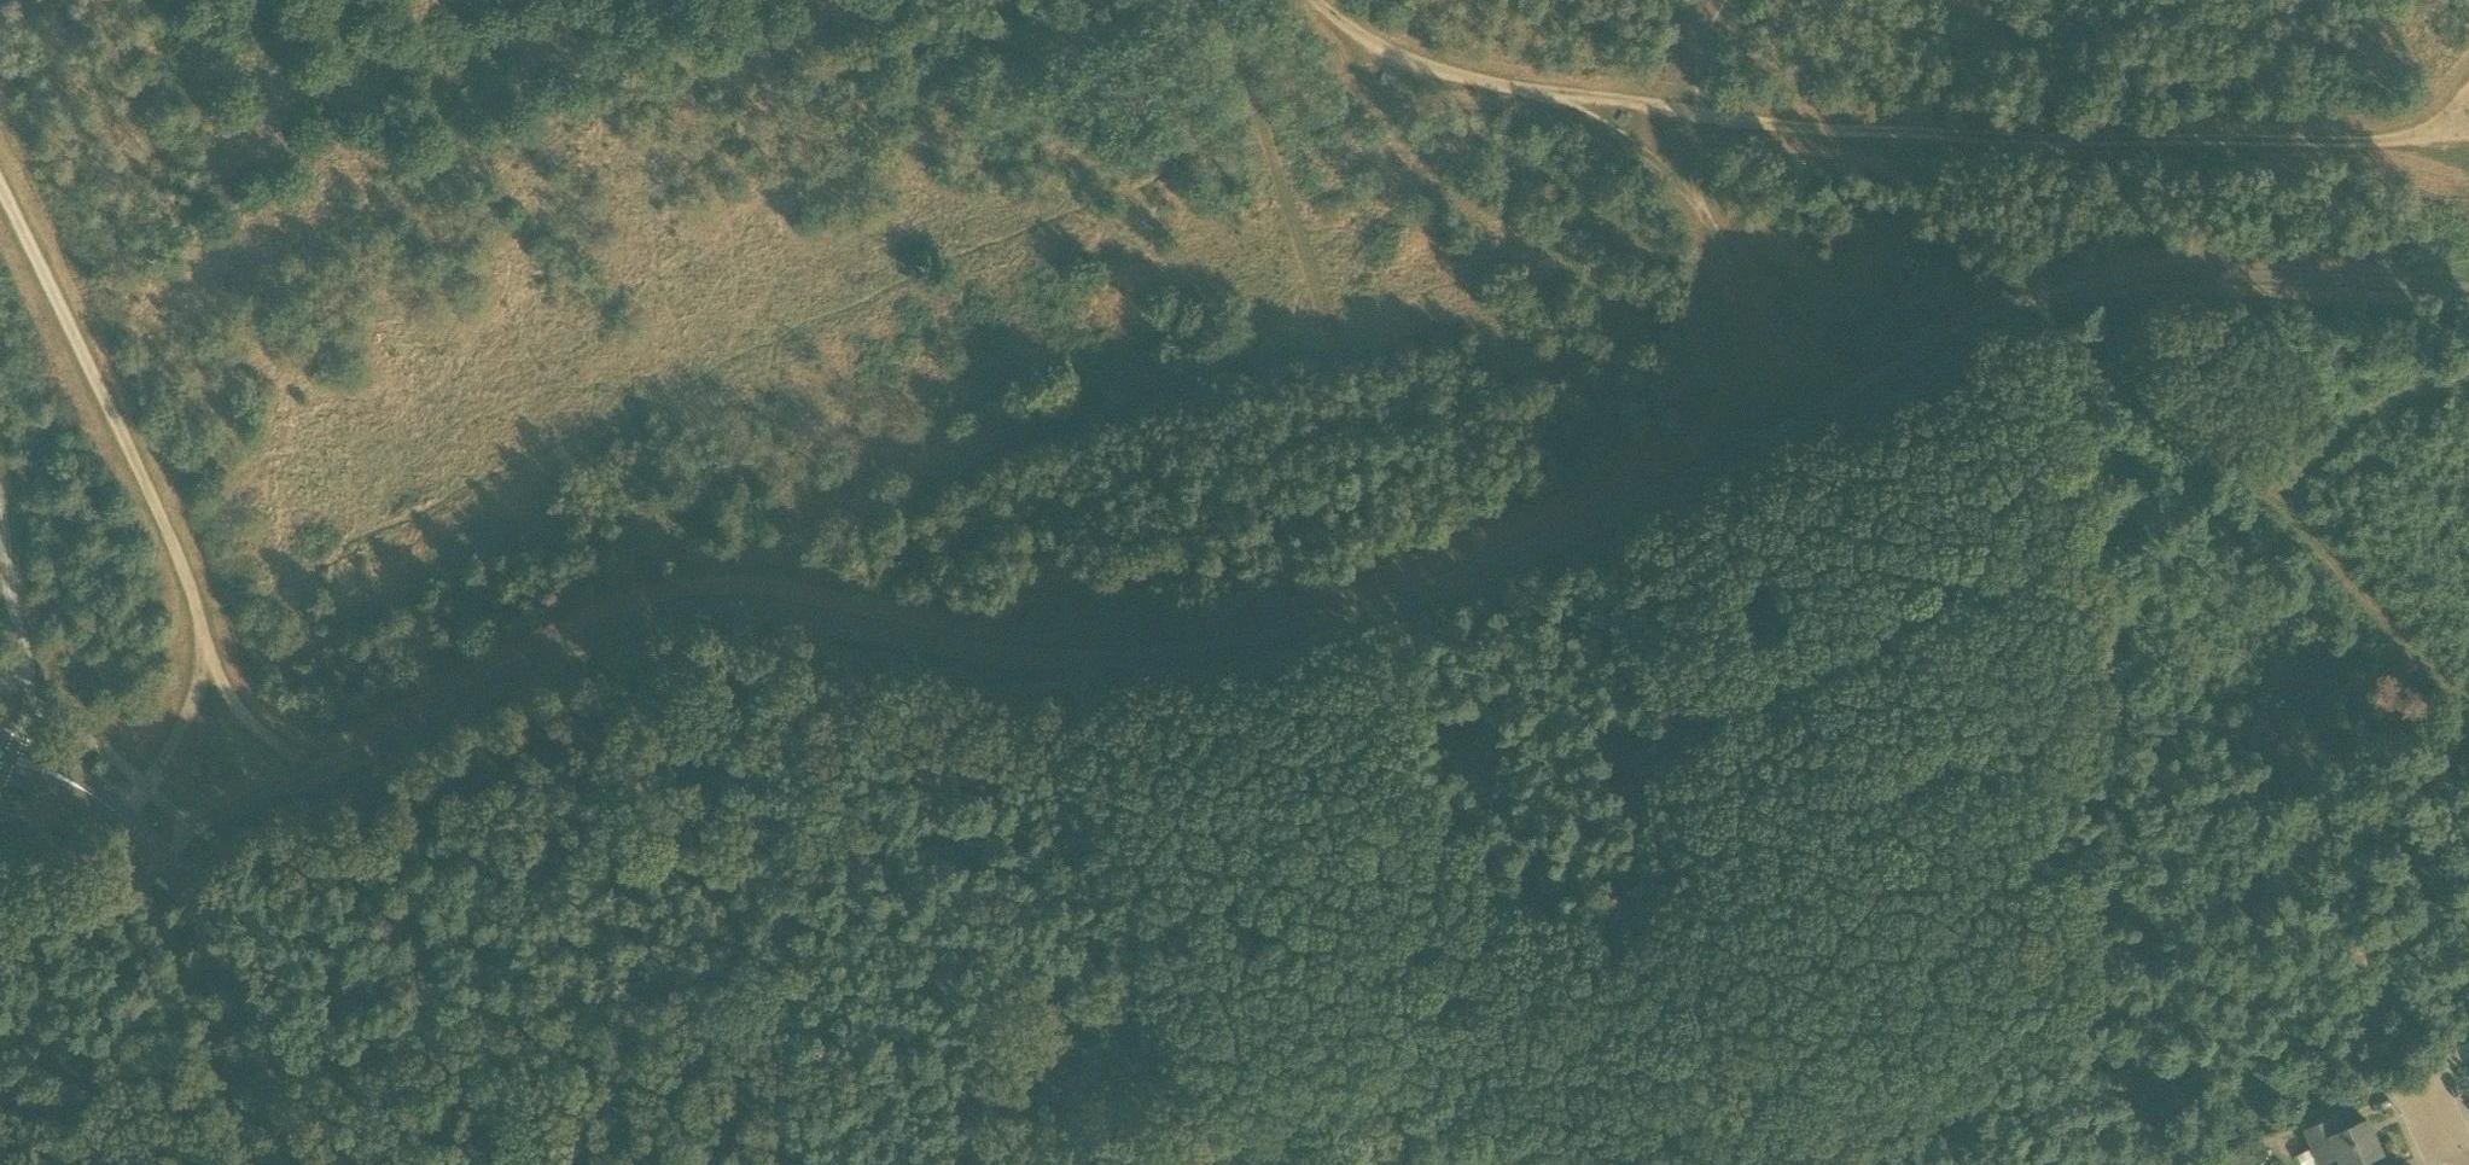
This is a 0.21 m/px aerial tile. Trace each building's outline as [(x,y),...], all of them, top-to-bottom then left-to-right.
[(2382,1153),(2368,1120),(2344,1130),(2336,1114),(2304,1128),(2320,1164),(2337,1156),(2342,1164),(2355,1164),(2382,1153)] [(2263,1139),(2248,1144),(2256,1163),(2271,1157),(2263,1139)]
